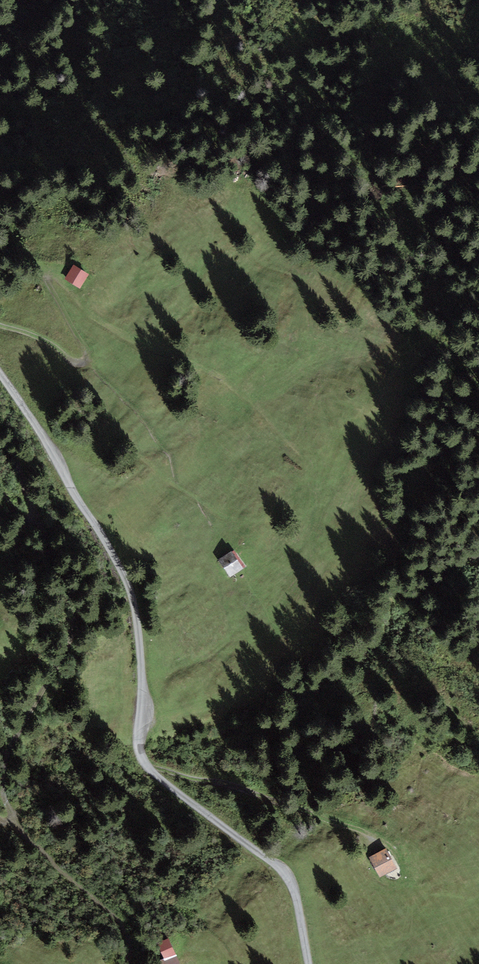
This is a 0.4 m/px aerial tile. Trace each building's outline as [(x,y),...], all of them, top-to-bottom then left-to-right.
[(89,276),(73,266),(63,282),(79,292),(89,276)] [(232,553),(220,561),(231,578),(243,570),(232,553)] [(388,850),(371,859),(381,878),(398,869),(388,850)] [(170,940),(158,946),(164,961),(177,955),(170,940)]
